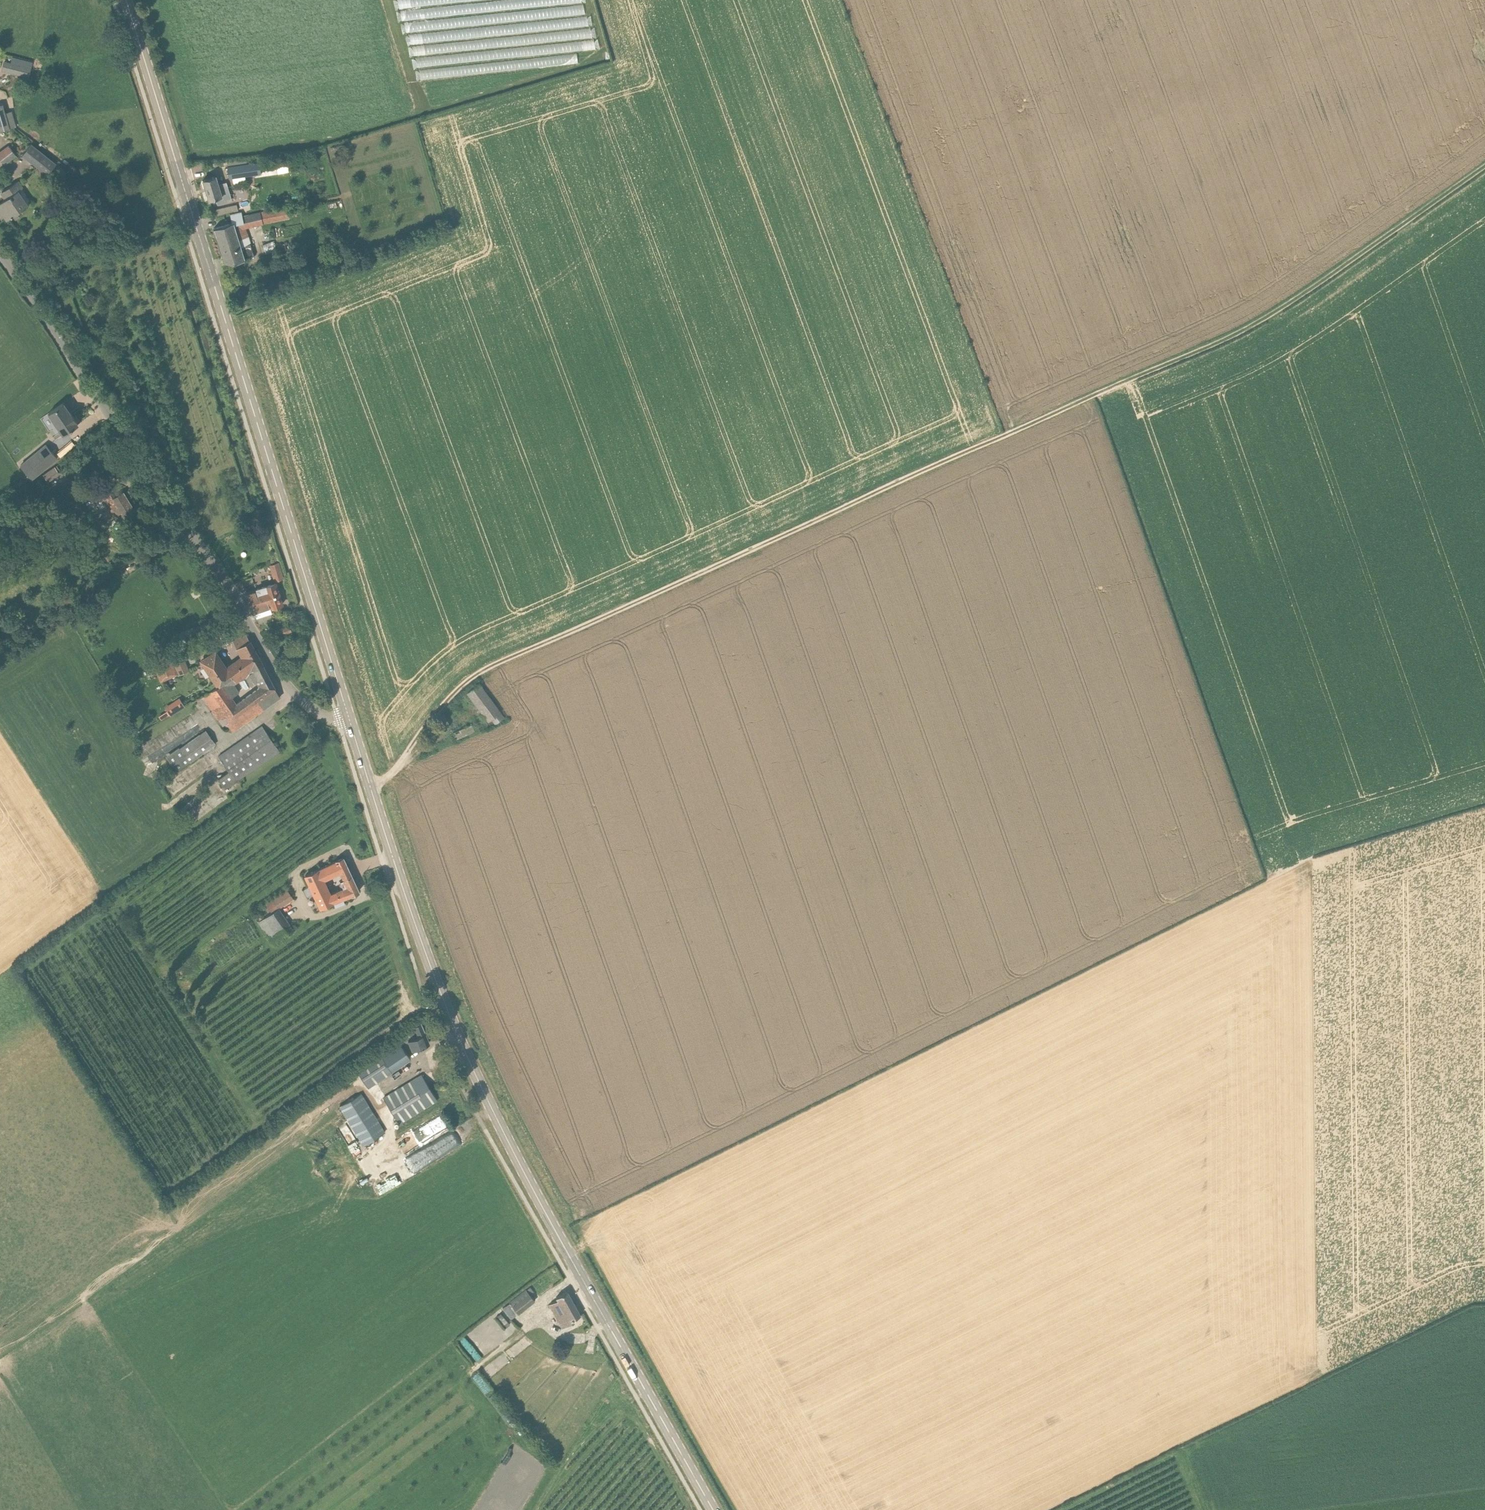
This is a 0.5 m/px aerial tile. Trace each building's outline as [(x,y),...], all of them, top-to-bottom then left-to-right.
[(31,68),(4,61),(1,71),(16,74),(16,73),(29,77),(31,68)] [(12,115),(11,112),(10,112),(4,114),(2,106),(0,106),(0,119),(12,115)] [(0,119),(0,132),(14,127),(15,127),(12,115),(0,119)] [(47,175),(56,164),(31,144),(22,155),(47,175)] [(0,152),(0,159),(4,164),(16,154),(9,146),(0,152)] [(259,162),(227,167),(229,177),(260,173),(259,162)] [(47,175),(40,169),(37,172),(44,178),(47,175)] [(208,198),(209,200),(224,196),(223,193),(225,193),(222,183),(218,184),(215,176),(203,180),(207,194),(206,195),(206,197),(208,198)] [(27,206),(17,191),(22,188),(17,181),(1,192),(2,192),(4,191),(8,197),(0,202),(0,208),(8,219),(13,216),(15,219),(19,216),(17,213),(27,206)] [(213,228),(225,265),(254,257),(245,227),(289,218),(287,207),(232,219),(232,223),(213,228)] [(289,242),(291,248),(298,246),(296,239),(289,242)] [(267,254),(278,251),(275,240),(264,243),(267,254)] [(70,413),(63,403),(48,413),(63,434),(78,424),(76,421),(77,421),(71,412),(70,413)] [(45,444),(25,460),(37,475),(57,459),(45,444)] [(54,468),(43,475),(48,481),(58,474),(54,468)] [(115,497),(105,481),(95,488),(113,517),(121,511),(125,517),(134,511),(122,493),(115,497)] [(28,502),(37,495),(32,489),(31,489),(23,496),(28,502)] [(261,538),(257,528),(248,531),(251,541),(261,538)] [(270,566),(275,581),(283,578),(278,564),(270,566)] [(276,583),(257,589),(260,600),(268,597),(272,607),(282,604),(276,583)] [(260,600),(257,589),(245,593),(253,613),(272,607),(268,597),(260,600)] [(225,629),(229,636),(237,631),(233,624),(225,629)] [(289,625),(281,629),(284,635),(292,632),(289,625)] [(235,648),(241,657),(241,658),(227,668),(232,677),(232,678),(235,682),(243,677),(248,674),(246,670),(253,666),(255,669),(263,665),(254,649),(246,634),(233,642),(236,647),(235,648)] [(227,668),(226,668),(216,652),(201,660),(217,686),(232,677),(227,668)] [(179,674),(188,670),(182,655),(173,659),(179,674)] [(171,660),(159,665),(154,667),(161,682),(166,680),(177,675),(171,660)] [(246,689),(250,686),(256,682),(258,685),(269,677),(263,665),(255,669),(253,666),(246,670),(248,674),(243,677),(244,678),(240,681),(246,689)] [(235,682),(232,678),(210,692),(204,696),(223,726),(227,723),(232,732),(257,714),(280,697),(269,677),(258,685),(259,687),(236,703),(232,697),(239,692),(234,684),(240,681),(244,678),(243,677),(235,682)] [(504,718),(500,713),(479,684),(467,692),(489,721),(492,719),(496,724),(504,718)] [(167,705),(172,714),(187,705),(181,696),(167,705)] [(475,731),(472,724),(453,732),(456,739),(475,731)] [(225,789),(280,751),(262,726),(218,756),(229,772),(218,779),(225,789)] [(190,762),(215,743),(206,730),(180,749),(179,747),(166,756),(177,772),(190,762)] [(341,875),(350,871),(343,857),(322,868),(322,870),(304,875),(319,907),(334,902),(331,892),(331,893),(325,880),(340,873),(341,875)] [(343,888),(331,892),(334,902),(351,895),(359,891),(350,871),(341,875),(343,879),(340,881),(343,888)] [(271,941),(291,927),(278,908),(293,898),(287,890),(266,904),(272,912),(258,922),(271,941)] [(411,1057),(407,1051),(429,1042),(421,1021),(397,1038),(401,1043),(382,1056),(380,1054),(356,1070),(368,1087),(392,1072),(391,1070),(411,1057)] [(400,1124),(437,1100),(422,1074),(384,1098),(400,1124)] [(340,1107),(365,1146),(386,1133),(361,1094),(340,1107)] [(407,1173),(466,1147),(459,1132),(401,1159),(407,1173)] [(378,1194),(385,1190),(380,1182),(373,1186),(378,1194)] [(503,1305),(511,1317),(537,1301),(529,1288),(503,1305)] [(580,1315),(567,1291),(556,1297),(558,1299),(549,1304),(562,1328),(574,1321),(573,1319),(580,1315)] [(505,1327),(510,1324),(501,1313),(496,1317),(505,1327)]
